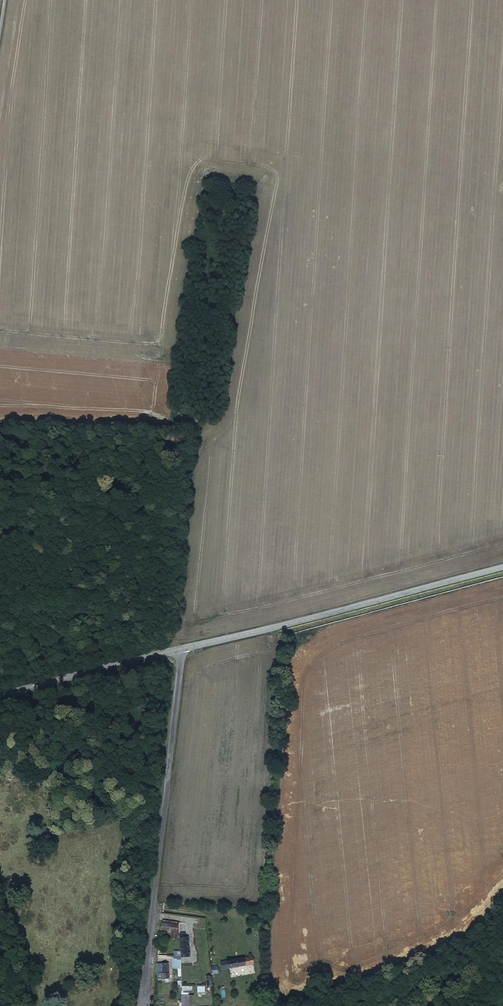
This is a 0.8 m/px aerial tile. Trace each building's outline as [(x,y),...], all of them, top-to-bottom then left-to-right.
[(180,925),(163,922),(163,929),(174,930),(173,938),(179,938),(180,925)] [(183,955),(183,958),(192,958),(192,940),(191,940),(191,934),(182,934),(182,949),(176,949),(176,955),(183,955)] [(447,957),(458,951),(456,948),(445,953),(447,957)] [(176,955),(174,955),(173,967),(182,967),(183,960),(176,960),(176,955)] [(254,965),(229,967),(229,974),(255,973),(254,965)] [(169,983),(169,966),(164,966),(159,966),(158,976),(159,976),(159,982),(169,983)] [(190,995),(181,995),(181,1005),(190,1005),(190,995)]
